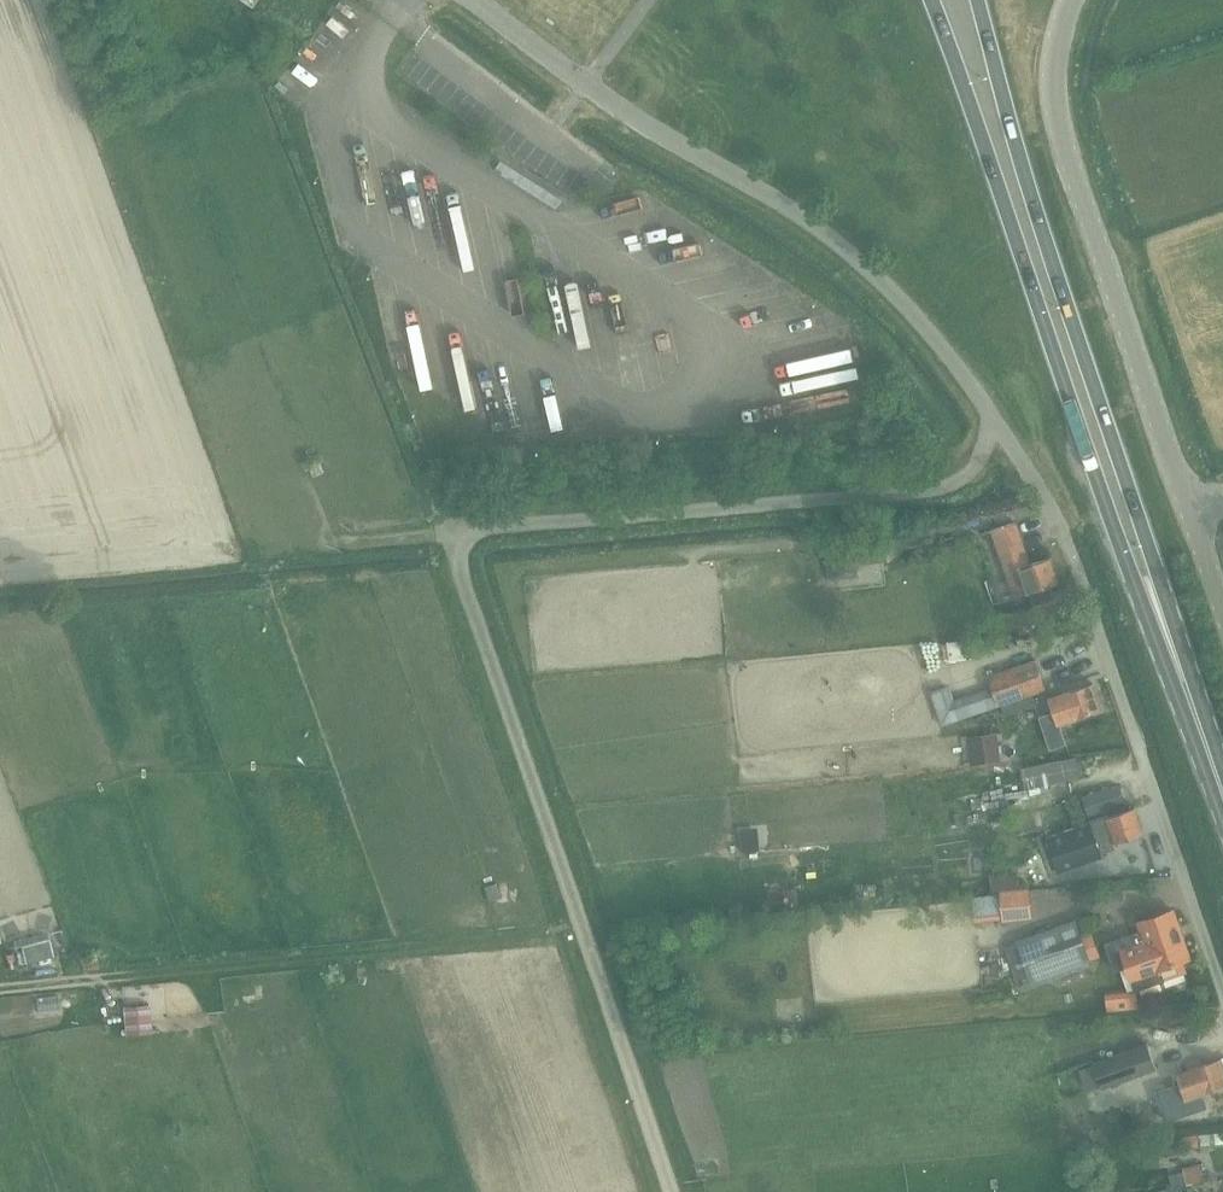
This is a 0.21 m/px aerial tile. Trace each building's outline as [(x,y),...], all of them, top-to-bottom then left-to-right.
[(313,476),(324,472),(320,461),(309,465),(313,476)] [(1028,564),(1013,523),(991,531),(1015,598),(1057,583),(1048,557),(1028,564)] [(844,545),(845,547),(826,549),(829,580),(859,577),(858,564),(882,561),(879,541),(844,545)] [(996,706),(1000,705),(1003,716),(1038,705),(1034,692),(1044,689),(1034,660),(986,677),(996,706)] [(1057,724),(1100,708),(1091,683),(1079,687),(1077,679),(1058,686),(1061,692),(1047,697),(1052,712),(1038,717),(1049,750),(1065,744),(1057,724)] [(944,712),(971,703),(965,683),(937,693),(944,712)] [(1076,757),(1021,768),(1025,788),(1080,778),(1076,757)] [(1087,817),(1123,805),(1117,786),(1081,797),(1087,817)] [(1091,823),(1041,839),(1052,876),(1109,859),(1104,845),(1142,834),(1134,810),(1091,823)] [(757,834),(741,835),(742,851),(759,849),(757,834)] [(1033,918),(1031,890),(1060,886),(1059,880),(1044,883),(1043,879),(1032,883),(1030,876),(1022,879),(1024,887),(999,890),(1002,921),(1033,918)] [(495,884),(485,887),(490,901),(500,898),(495,884)] [(787,890),(768,891),(769,906),(786,905),(788,905),(787,890)] [(1143,929),(1105,943),(1115,972),(1126,968),(1134,991),(1165,981),(1187,973),(1182,960),(1185,959),(1169,913),(1141,922),(1143,929)] [(1009,946),(1005,947),(1016,980),(1029,976),(1032,983),(1087,963),(1077,935),(1072,920),(1017,941),(1017,943),(1009,946)] [(26,963),(54,957),(48,932),(13,941),(14,947),(22,946),(26,963)] [(96,955),(79,958),(82,971),(99,968),(96,955)] [(257,984),(240,984),(241,997),(258,997),(257,984)] [(50,1003),(36,1004),(36,1018),(51,1017),(50,1003)] [(148,1005),(124,1007),(126,1036),(150,1034),(148,1005)] [(1145,1046),(1087,1066),(1096,1092),(1154,1072),(1145,1046)] [(1222,1085),(1222,1072),(1218,1059),(1200,1065),(1197,1057),(1185,1062),(1187,1069),(1174,1073),(1178,1084),(1161,1090),(1168,1108),(1185,1102),(1184,1099),(1222,1085)] [(1199,1134),(1200,1146),(1222,1144),(1222,1132),(1199,1134)]
